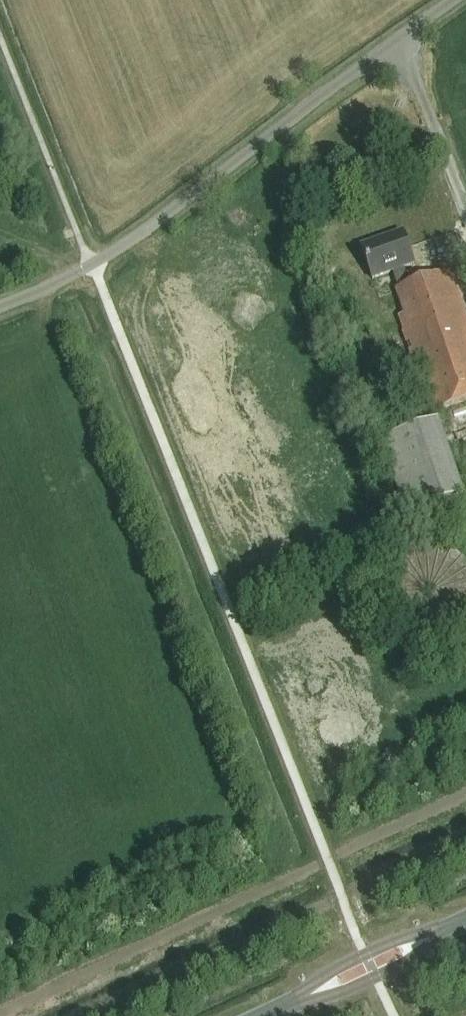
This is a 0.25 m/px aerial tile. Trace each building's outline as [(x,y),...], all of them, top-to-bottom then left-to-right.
[(399,290),(395,292),(404,316),(398,318),(403,333),(410,353),(431,413),(465,400),(465,310),(452,272),(410,286),(404,269),(415,266),(403,233),(361,248),(373,281),(393,273),(399,290)] [(404,515),(463,497),(439,420),(380,438),(404,515)] [(438,550),(430,549),(421,549),(413,551),(405,555),(398,559),(390,567),(385,574),(382,582),(380,591),(379,599),(380,608),(383,616),(386,623),(391,630),(397,636),(404,641),(412,645),(420,647),(429,647),(437,647),(446,644),(453,641),(460,636),(465,630),(465,566),(461,561),(454,556),(446,552),(438,550)]
